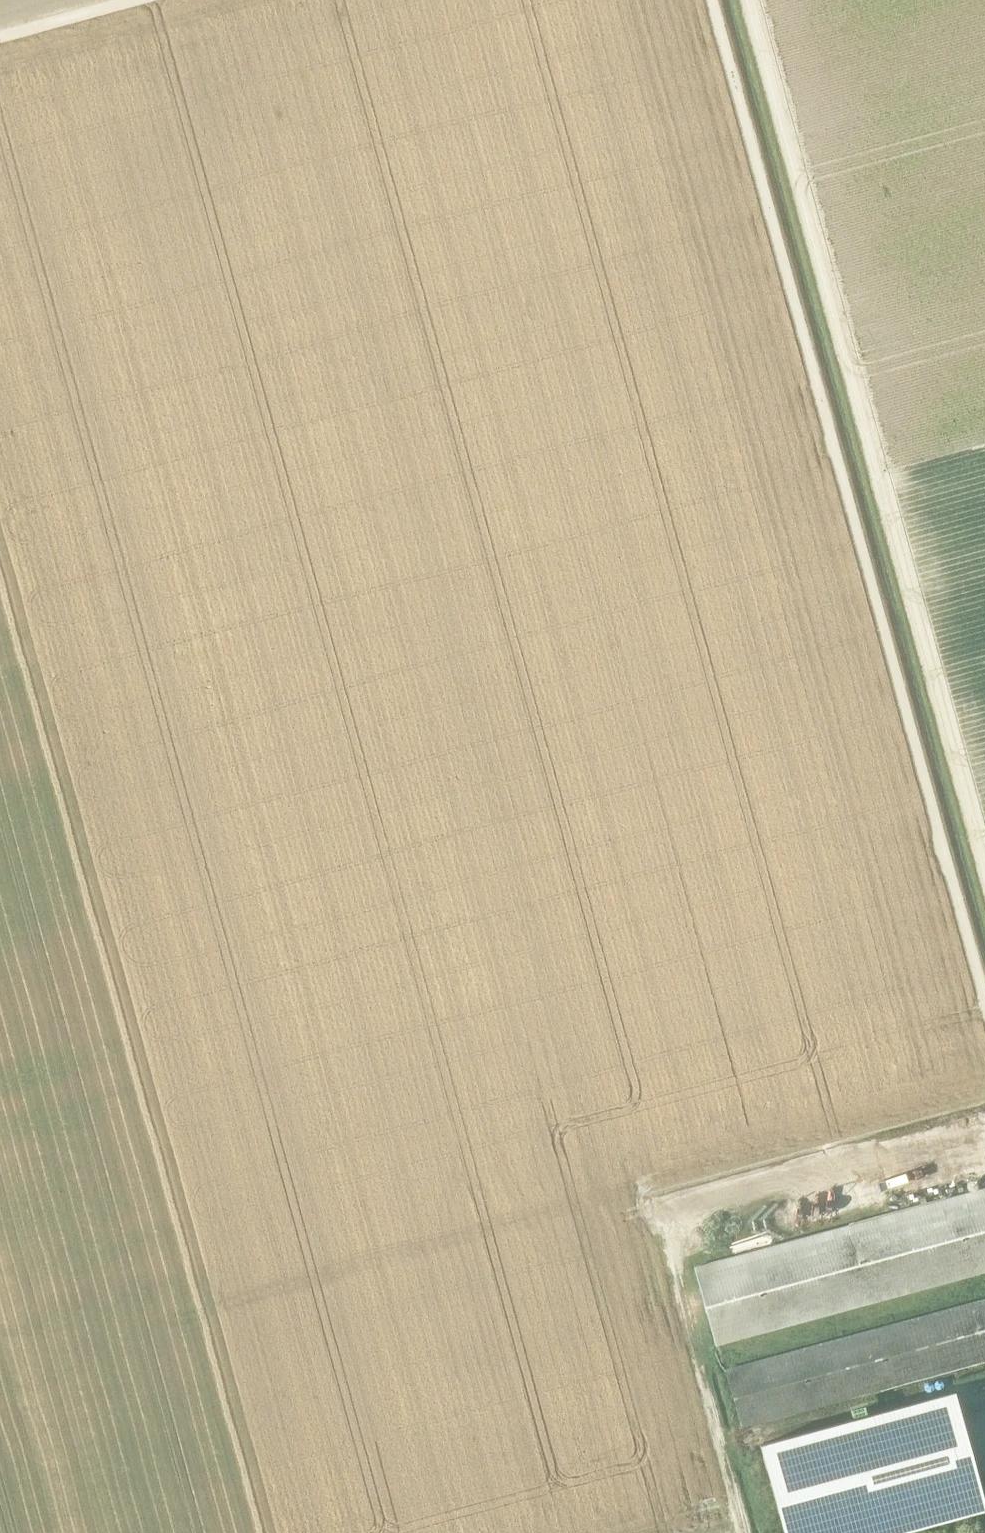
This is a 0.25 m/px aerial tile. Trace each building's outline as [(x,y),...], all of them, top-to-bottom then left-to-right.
[(927,1174),(949,1167),(945,1155),(923,1162),(927,1174)] [(947,1174),(928,1177),(931,1196),(950,1193),(947,1174)] [(711,1275),(756,1441),(763,1439),(849,1416),(851,1421),(870,1416),(868,1411),(958,1386),(984,1379),(984,1200),(711,1275)] [(758,1446),(782,1532),(900,1532),(984,1510),(952,1393),(758,1446)]
